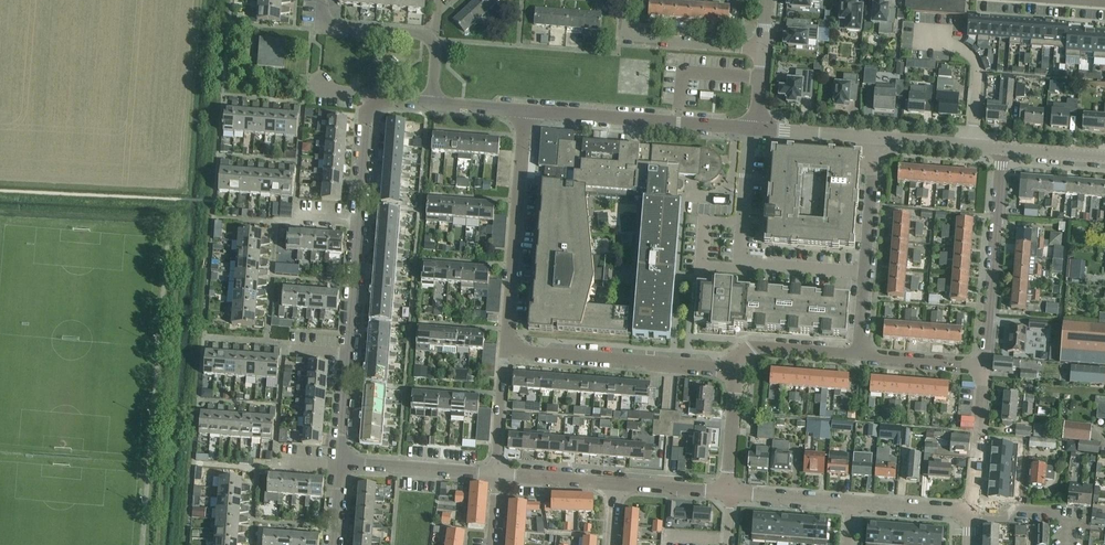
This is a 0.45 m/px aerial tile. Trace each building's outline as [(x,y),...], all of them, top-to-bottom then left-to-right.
[(258,11),(280,12),(280,13),(289,12),(289,8),(281,8),(281,3),(281,2),(259,0),(258,0),(258,11)] [(377,7),(391,8),(393,8),(394,0),(377,0),(377,7)] [(393,8),(408,10),(409,0),(394,0),(393,8)] [(408,10),(424,11),(425,0),(409,0),(408,10)] [(465,10),(477,21),(489,10),(480,0),(476,0),(465,10)] [(489,10),(499,0),(480,0),(489,10)] [(821,3),(821,0),(788,0),(787,6),(791,6),(791,8),(810,9),(811,2),(821,3)] [(846,30),(861,32),(863,7),(856,6),(856,2),(852,2),(852,0),(843,0),(843,1),(841,1),(841,2),(841,6),(841,9),(838,9),(838,16),(840,16),(840,20),(847,21),(846,30)] [(880,24),(879,34),(893,35),(895,10),(889,9),(889,6),(884,5),(885,1),(876,0),(875,4),(874,4),(872,23),(880,24)] [(904,10),(905,10),(911,11),(912,0),(905,0),(904,10)] [(649,17),(663,18),(664,2),(650,1),(649,17)] [(664,2),(663,18),(677,19),(677,3),(664,2)] [(677,3),(677,19),(691,20),(691,4),(677,3)] [(691,4),(691,20),(705,21),(705,6),(691,4)] [(718,22),(719,7),(705,6),(705,21),(718,22)] [(719,7),(718,22),(729,23),(730,8),(719,7)] [(535,24),(551,26),(553,10),(536,8),(535,24)] [(465,32),(477,21),(465,10),(454,20),(465,32)] [(553,10),(551,26),(568,27),(569,11),(553,10)] [(257,19),(253,19),(250,18),(250,22),(260,23),(260,21),(279,23),(279,24),(288,23),(288,19),(280,18),(280,13),(280,12),(258,11),(257,19)] [(569,11),(568,27),(585,28),(586,12),(569,11)] [(586,12),(585,28),(600,30),(601,14),(586,12)] [(969,16),(967,36),(977,36),(979,16),(969,16)] [(979,16),(977,36),(978,37),(977,42),(989,43),(989,37),(990,37),(991,17),(979,16)] [(991,17),(990,37),(1000,38),(1001,18),(991,17)] [(1001,18),(1000,38),(1009,39),(1010,19),(1001,18)] [(1010,19),(1009,39),(1009,44),(1021,45),(1021,40),(1022,20),(1010,19)] [(788,36),(785,35),(784,45),(787,45),(787,46),(807,48),(807,40),(817,41),(818,27),(815,26),(816,22),(796,20),(795,25),(789,24),(788,36)] [(1022,20),(1021,40),(1030,40),(1032,20),(1022,20)] [(1031,40),(1030,46),(1043,47),(1045,21),(1032,20),(1030,40),(1031,40)] [(1045,21),(1043,47),(1054,47),(1056,22),(1045,21)] [(1056,22),(1054,47),(1066,48),(1067,48),(1068,29),(1069,23),(1056,22)] [(1066,49),(1065,56),(1080,57),(1080,52),(1082,30),(1068,29),(1067,48),(1066,48),(1066,49)] [(1082,30),(1080,52),(1093,53),(1095,31),(1082,30)] [(1093,58),(1104,59),(1104,31),(1095,31),(1093,53),(1093,58)] [(257,60),(257,67),(284,69),(286,40),(259,38),(258,57),(257,60)] [(986,57),(981,59),(981,61),(984,67),(985,70),(990,68),(986,57)] [(907,60),(906,67),(914,68),(915,60),(907,60)] [(939,76),(952,77),(952,70),(948,70),(948,66),(942,65),(942,70),(939,69),(939,76)] [(802,96),(812,97),(814,72),(796,70),(795,80),(788,79),(787,87),(780,87),(779,96),(787,96),(786,98),(788,98),(788,103),(797,103),(797,99),(802,100),(802,96)] [(832,94),(835,95),(834,102),(836,103),(835,107),(844,107),(844,103),(849,104),(849,100),(856,101),(858,75),(844,74),(843,84),(836,83),(835,87),(832,86),(832,94)] [(935,102),(939,102),(938,115),(956,116),(957,102),(957,93),(943,92),(944,86),(948,87),(948,79),(937,79),(937,85),(935,102)] [(1008,109),(1012,109),(1014,81),(1001,80),(999,102),(988,101),(986,121),(1006,123),(1008,109)] [(876,85),(874,110),(893,112),(895,96),(902,97),(902,96),(903,87),(903,81),(895,81),(895,87),(876,85)] [(1049,81),(1049,90),(1057,91),(1058,82),(1049,81)] [(1015,98),(1024,98),(1025,85),(1016,85),(1015,98)] [(908,112),(923,114),(923,112),(929,113),(931,87),(925,86),(924,97),(910,96),(908,112)] [(236,110),(234,133),(244,134),(246,111),(248,111),(247,111),(247,102),(247,99),(242,98),(242,102),(243,102),(242,110),(238,110),(236,110)] [(1053,111),(1051,126),(1068,128),(1069,112),(1077,113),(1078,110),(1078,104),(1078,100),(1077,100),(1069,100),(1067,100),(1067,104),(1053,103),(1053,111)] [(223,132),(234,133),(236,110),(238,110),(236,110),(236,101),(232,101),(231,110),(225,109),(223,132)] [(246,111),(244,134),(255,135),(257,112),(259,112),(258,112),(258,103),(254,103),(253,111),(248,111),(246,111)] [(257,112),(255,135),(265,136),(267,113),(269,113),(268,113),(267,104),(263,103),(262,112),(259,112),(257,112)] [(267,113),(265,136),(276,137),(277,113),(279,114),(278,105),(273,104),(273,113),(269,113),(267,113)] [(277,113),(276,137),(286,138),(288,114),(289,115),(290,115),(289,114),(288,106),(284,105),(283,114),(279,114),(277,113)] [(1082,129),(1104,131),(1104,105),(1103,117),(1084,116),(1082,129)] [(288,114),(286,138),(297,138),(299,115),(300,115),(298,106),(294,106),(293,115),(290,115),(289,115),(288,114)] [(1027,106),(1021,106),(1020,119),(1025,119),(1025,124),(1043,126),(1044,111),(1027,110),(1027,106)] [(319,110),(317,128),(328,129),(327,132),(347,133),(348,119),(342,118),(342,112),(319,110)] [(387,120),(386,134),(404,135),(404,138),(413,139),(413,134),(405,134),(406,121),(387,120)] [(326,133),(325,142),(326,142),(326,145),(346,147),(347,133),(327,132),(328,129),(317,128),(317,133),(326,133)] [(533,304),(534,305),(534,307),(534,308),(530,308),(529,330),(553,332),(553,329),(557,329),(557,330),(628,335),(633,335),(633,336),(650,337),(654,337),(670,339),(670,338),(671,338),(673,316),(672,316),(681,203),(677,202),(678,191),(682,192),(683,183),(678,183),(679,174),(698,176),(698,179),(698,180),(699,181),(700,181),(701,181),(702,182),(703,182),(704,182),(705,182),(706,182),(707,182),(708,181),(709,181),(711,181),(712,180),(713,179),(714,179),(715,178),(716,177),(717,176),(718,175),(719,174),(719,172),(720,171),(720,170),(720,168),(720,167),(720,166),(720,164),(720,163),(720,162),(719,161),(719,160),(719,159),(718,158),(717,157),(716,156),(715,155),(714,154),(713,153),(712,153),(711,152),(710,152),(708,151),(707,151),(706,151),(701,150),(653,147),(653,148),(639,147),(640,146),(592,142),(583,141),(583,143),(573,142),(574,132),(543,129),(541,129),(538,166),(545,167),(545,174),(547,174),(547,179),(546,179),(546,180),(564,181),(566,182),(566,181),(567,171),(574,172),(573,187),(567,187),(563,187),(563,184),(546,183),(543,183),(541,202),(542,202),(541,217),(540,217),(538,236),(539,236),(538,251),(537,251),(536,270),(537,270),(535,286),(533,304)] [(386,134),(385,148),(403,150),(403,152),(411,152),(412,148),(403,147),(404,138),(404,135),(386,134)] [(431,152),(445,153),(446,135),(433,134),(431,152)] [(446,135),(445,153),(458,154),(459,136),(446,135)] [(459,136),(458,154),(459,154),(458,160),(471,161),(472,155),(471,155),(472,137),(459,136)] [(472,137),(471,155),(472,155),(484,156),(485,138),(472,137)] [(499,139),(485,138),(484,156),(498,157),(499,151),(500,139),(499,139)] [(325,147),(324,156),(325,156),(325,159),(345,160),(346,147),(326,145),(326,142),(325,142),(316,142),(316,146),(325,147)] [(385,148),(384,161),(402,163),(402,165),(410,166),(411,162),(402,161),(403,152),(403,150),(385,148)] [(768,223),(767,244),(838,249),(838,246),(853,247),(860,155),(786,150),(786,156),(776,155),(774,192),(773,204),(770,203),(769,214),(770,214),(769,223),(768,223)] [(324,160),(323,170),(324,170),(324,173),(343,174),(345,160),(325,159),(325,156),(324,156),(315,155),(315,160),(324,160)] [(218,192),(229,193),(231,170),(233,170),(233,169),(232,161),(227,161),(221,160),(218,192)] [(231,170),(229,193),(239,194),(241,171),(243,171),(243,170),(243,162),(238,161),(237,170),(233,169),(233,170),(231,170)] [(384,161),(383,176),(401,177),(401,179),(409,180),(410,175),(401,175),(402,165),(402,163),(384,161)] [(241,171),(239,194),(250,195),(251,171),(254,172),(254,171),(253,163),(248,162),(247,170),(243,170),(243,171),(241,171)] [(251,171),(250,195),(261,196),(263,172),(264,173),(264,172),(263,163),(258,163),(258,171),(254,171),(254,172),(251,171)] [(263,172),(261,196),(271,196),(272,185),(273,173),(274,173),(275,172),(273,164),(269,164),(268,172),(264,172),(264,173),(263,172)] [(272,185),(271,196),(281,197),(283,174),(285,175),(285,173),(284,166),(279,165),(278,173),(275,172),(274,173),(273,173),(272,185)] [(283,174),(281,197),(292,198),(294,174),(295,166),(291,166),(290,174),(285,173),(285,175),(283,174)] [(897,182),(910,183),(912,167),(899,166),(897,182)] [(912,167),(910,183),(910,190),(915,190),(916,183),(924,184),(926,168),(912,167)] [(926,168),(924,184),(937,185),(938,169),(926,168)] [(323,174),(322,183),(323,183),(323,186),(342,188),(343,174),(324,173),(324,170),(323,170),(314,169),(313,174),(323,174)] [(938,169),(937,185),(949,186),(951,170),(938,169)] [(951,170),(949,186),(963,187),(964,171),(951,170)] [(964,171),(963,187),(975,188),(976,172),(964,171)] [(383,176),(382,189),(401,190),(400,193),(408,193),(409,189),(400,188),(401,179),(401,177),(383,176)] [(1032,192),(1039,193),(1040,177),(1021,176),(1019,199),(1032,200),(1032,192)] [(497,177),(496,184),(509,185),(510,178),(497,177)] [(1040,177),(1039,193),(1038,199),(1044,200),(1044,193),(1052,194),(1054,179),(1040,177)] [(1054,179),(1052,194),(1065,195),(1067,180),(1054,179)] [(1067,180),(1065,195),(1078,196),(1079,181),(1067,180)] [(483,181),(483,189),(491,190),(491,181),(483,181)] [(1079,181),(1078,196),(1077,203),(1077,210),(1083,211),(1084,196),(1092,197),(1093,182),(1079,181)] [(1092,197),(1104,198),(1104,192),(1104,183),(1093,182),(1092,197)] [(341,202),(342,188),(323,186),(323,183),(322,183),(313,183),(312,187),(322,188),(321,200),(341,202)] [(399,202),(400,193),(401,190),(382,189),(380,203),(398,204),(398,207),(407,207),(407,203),(399,202)] [(428,198),(426,222),(439,223),(441,199),(428,198)] [(441,199),(439,223),(452,223),(453,218),(454,201),(441,199)] [(454,201),(453,218),(466,219),(467,202),(454,201)] [(467,202),(466,219),(479,220),(480,203),(467,202)] [(480,203),(479,220),(493,221),(494,215),(495,204),(480,203)] [(1038,206),(1025,205),(1024,216),(1037,217),(1038,206)] [(284,206),(283,217),(291,217),(292,206),(284,206)] [(380,209),(379,223),(397,224),(397,227),(405,228),(406,223),(397,223),(398,210),(380,209)] [(921,210),(921,218),(931,219),(932,211),(921,210)] [(1097,212),(1096,219),(1094,219),(1094,218),(1090,218),(1090,221),(1102,222),(1102,220),(1103,220),(1103,212),(1097,212)] [(894,214),(892,228),(909,229),(910,215),(894,214)] [(955,233),(972,234),(973,221),(956,219),(955,233)] [(493,226),(493,228),(506,229),(506,222),(493,221),(493,222),(493,226)] [(379,223),(378,237),(396,239),(396,241),(404,241),(405,237),(396,236),(397,227),(397,224),(379,223)] [(215,226),(214,237),(221,238),(222,227),(215,226)] [(892,228),(891,241),(908,243),(909,229),(892,228)] [(1016,230),(1015,243),(1044,246),(1044,245),(1048,246),(1048,241),(1036,240),(1037,229),(1028,228),(1028,231),(1016,230)] [(238,230),(237,242),(261,244),(261,245),(269,244),(270,239),(262,239),(262,232),(238,230)] [(289,250),(298,251),(300,252),(302,231),(288,230),(286,249),(284,249),(283,260),(288,260),(289,250)] [(300,252),(298,251),(297,261),(301,261),(302,252),(311,252),(314,252),(315,232),(302,231),(300,252)] [(315,232),(314,252),(311,252),(310,262),(315,262),(316,253),(325,253),(327,254),(329,233),(315,232)] [(327,254),(325,253),(324,263),(329,263),(329,254),(342,255),(344,235),(329,233),(327,254)] [(955,233),(954,247),(971,248),(972,234),(955,233)] [(1050,233),(1049,245),(1061,246),(1062,233),(1050,233)] [(630,234),(622,234),(623,244),(630,244),(630,234)] [(378,237),(377,252),(395,253),(395,255),(403,255),(404,251),(395,250),(396,241),(396,239),(378,237)] [(504,249),(505,242),(491,241),(491,248),(504,249)] [(891,241),(890,255),(907,256),(908,243),(891,241)] [(237,242),(237,252),(261,254),(261,256),(269,254),(269,250),(261,249),(261,245),(261,244),(237,242)] [(1015,243),(1014,256),(1030,258),(1031,250),(1043,251),(1044,246),(1015,243)] [(954,247),(953,260),(970,261),(971,248),(954,247)] [(237,252),(236,262),(260,264),(260,266),(268,265),(268,260),(260,260),(260,256),(261,256),(261,254),(237,252)] [(377,252),(376,265),(394,266),(394,268),(402,269),(403,264),(394,263),(395,255),(395,253),(377,252)] [(890,255),(889,268),(906,270),(907,256),(890,255)] [(1014,256),(1013,269),(1042,271),(1042,266),(1029,265),(1030,258),(1014,256)] [(953,260),(952,274),(969,275),(970,261),(953,260)] [(1085,262),(1067,260),(1066,278),(1084,280),(1085,262)] [(236,262),(235,272),(259,274),(258,276),(259,276),(267,275),(268,270),(259,270),(260,266),(260,264),(236,262)] [(434,286),(435,281),(436,264),(422,263),(421,285),(434,286)] [(436,264),(435,281),(448,282),(449,265),(436,264)] [(376,265),(374,278),(393,280),(393,282),(401,282),(402,278),(393,277),(394,268),(394,266),(376,265)] [(449,265),(448,282),(461,284),(462,266),(449,265)] [(462,266),(461,284),(461,288),(474,289),(475,267),(462,266)] [(475,267),(474,289),(474,285),(488,286),(489,280),(489,268),(475,267)] [(889,268),(888,283),(905,284),(906,270),(889,268)] [(1013,269),(1012,282),(1031,284),(1031,283),(1028,283),(1029,275),(1047,277),(1048,272),(1042,271),(1013,269)] [(258,276),(259,274),(235,272),(234,283),(258,285),(257,287),(258,287),(266,286),(267,281),(259,280),(259,276),(258,276)] [(952,274),(951,287),(967,288),(969,275),(952,274)] [(374,278),(373,291),(392,293),(392,295),(400,296),(400,292),(392,291),(393,282),(393,280),(374,278)] [(698,284),(694,324),(712,325),(711,329),(729,330),(730,326),(748,328),(748,324),(755,324),(754,328),(781,330),(781,326),(788,327),(788,331),(813,333),(814,329),(821,329),(821,333),(847,335),(850,296),(824,294),(824,295),(817,294),(817,293),(791,291),(791,293),(784,292),(784,291),(758,289),(758,290),(751,290),(751,288),(733,287),(734,283),(715,282),(715,286),(698,284)] [(1031,284),(1012,282),(1011,295),(1040,297),(1041,297),(1042,292),(1030,291),(1031,284)] [(234,283),(233,293),(257,295),(257,297),(266,296),(266,291),(258,291),(258,287),(257,287),(258,285),(234,283)] [(904,297),(905,284),(888,283),(887,296),(904,297)] [(951,287),(945,287),(937,286),(937,292),(950,293),(950,301),(966,302),(967,288),(951,287)] [(284,308),(293,309),(295,308),(297,288),(283,287),(282,307),(280,307),(279,317),(283,317),(284,308)] [(295,308),(293,309),(292,318),(297,318),(298,309),(307,310),(309,310),(311,289),(297,288),(295,308)] [(309,310),(307,310),(306,319),(311,319),(311,310),(320,311),(322,311),(324,291),(311,289),(309,310)] [(322,311),(320,311),(320,320),(324,321),(325,311),(337,312),(339,292),(324,291),(322,311)] [(373,291),(372,305),(391,307),(391,309),(399,310),(399,305),(391,304),(392,295),(392,293),(373,291)] [(233,293),(233,304),(257,306),(256,308),(265,306),(265,302),(257,301),(257,297),(257,295),(233,293)] [(928,303),(940,304),(940,296),(929,295),(928,303)] [(1039,302),(1040,297),(1011,295),(1010,308),(1026,309),(1026,302),(1032,303),(1032,302),(1039,302)] [(1050,303),(1049,313),(1058,314),(1058,304),(1050,303)] [(233,304),(232,314),(256,316),(256,318),(264,317),(264,312),(256,311),(256,308),(257,306),(233,304)] [(398,319),(390,318),(391,309),(391,307),(372,305),(371,319),(388,321),(388,323),(398,323),(398,319)] [(499,314),(500,306),(486,305),(486,313),(499,314)] [(899,324),(897,340),(911,341),(912,325),(910,324),(910,319),(911,310),(905,310),(904,318),(904,324),(899,324)] [(925,326),(924,342),(935,343),(936,326),(937,321),(937,312),(931,312),(930,326),(925,326)] [(256,318),(256,316),(232,314),(231,324),(254,326),(254,327),(263,328),(264,322),(255,322),(256,318)] [(949,327),(948,344),(961,345),(963,314),(957,314),(956,322),(957,322),(956,328),(949,327)] [(294,321),(279,320),(275,319),(275,323),(279,323),(278,327),(293,328),(294,321)] [(1029,320),(1028,328),(1046,330),(1047,322),(1029,320)] [(936,326),(935,343),(948,344),(949,327),(949,322),(944,321),(944,327),(936,326)] [(883,339),(897,340),(899,324),(884,322),(883,339)] [(1063,324),(1060,363),(1104,366),(1104,327),(1063,324)] [(371,325),(370,339),(388,341),(388,344),(396,344),(397,340),(388,339),(389,327),(371,325)] [(912,325),(911,341),(924,342),(925,326),(912,325)] [(1007,351),(1024,353),(1026,328),(1009,326),(1007,351)] [(427,351),(429,350),(431,328),(417,327),(416,349),(417,350),(427,351)] [(431,328),(429,350),(430,346),(442,347),(444,329),(431,328)] [(444,329),(442,347),(456,348),(457,330),(444,329)] [(457,330),(456,348),(469,349),(470,331),(457,330)] [(470,331),(469,349),(483,350),(496,351),(497,345),(484,344),(483,344),(484,332),(470,331)] [(370,339),(369,354),(387,355),(387,357),(395,358),(396,353),(387,353),(388,344),(388,341),(370,339)] [(204,375),(214,376),(216,353),(218,353),(218,352),(217,344),(213,343),(212,352),(206,351),(204,375)] [(216,353),(214,376),(225,377),(227,353),(229,353),(228,345),(223,344),(222,352),(218,352),(218,353),(216,353)] [(227,353),(225,377),(235,378),(237,354),(239,354),(238,346),(233,345),(233,353),(229,353),(227,353)] [(237,354),(235,378),(246,378),(247,355),(250,355),(249,346),(244,346),(243,354),(239,354),(237,354)] [(247,355),(246,378),(256,379),(257,356),(260,356),(260,355),(259,347),(254,347),(254,355),(250,355),(247,355)] [(257,356),(256,379),(266,380),(268,357),(271,357),(271,356),(269,348),(265,348),(264,356),(260,355),(260,356),(257,356)] [(268,357),(266,380),(277,381),(279,358),(280,358),(280,349),(275,348),(274,356),(271,356),(271,357),(268,357)] [(369,354),(367,368),(386,369),(386,371),(394,372),(394,367),(386,366),(387,357),(387,355),(369,354)] [(308,367),(307,373),(308,373),(308,376),(327,377),(329,363),(309,362),(309,359),(296,359),(296,363),(305,364),(305,367),(308,367)] [(994,359),(993,371),(1012,373),(1013,360),(994,359)] [(1104,385),(1104,381),(1104,369),(1071,366),(1069,383),(1104,385)] [(385,380),(386,371),(386,369),(367,368),(366,381),(383,383),(383,384),(393,385),(393,381),(385,380)] [(455,369),(455,381),(468,382),(468,370),(455,369)] [(771,369),(769,385),(783,386),(784,370),(771,369)] [(414,370),(413,378),(427,379),(428,371),(414,370)] [(494,378),(495,371),(481,370),(481,377),(494,378)] [(784,370),(783,386),(795,387),(797,371),(784,370)] [(1036,371),(1020,370),(1020,378),(1036,380),(1036,378),(1036,372),(1036,371)] [(797,371),(795,387),(808,388),(809,372),(797,371)] [(307,378),(306,387),(307,387),(307,389),(326,391),(327,377),(308,376),(308,373),(307,373),(298,372),(297,377),(307,378)] [(809,372),(808,388),(821,389),(823,373),(809,372)] [(526,390),(527,390),(527,389),(529,374),(514,373),(512,389),(520,389),(520,395),(526,395),(526,390)] [(823,373),(821,389),(822,389),(821,395),(820,404),(826,404),(827,390),(834,390),(835,374),(823,373)] [(527,389),(527,390),(541,391),(542,375),(529,374),(527,389)] [(835,374),(834,390),(848,392),(849,375),(835,374)] [(542,375),(541,391),(554,392),(555,376),(542,375)] [(555,376),(554,392),(568,393),(569,377),(555,376)] [(569,377),(568,393),(581,394),(582,378),(569,377)] [(869,393),(883,394),(885,378),(871,377),(869,393)] [(582,378),(581,394),(594,395),(596,379),(582,378)] [(885,378),(883,394),(896,395),(898,379),(885,378)] [(596,379),(594,395),(608,396),(607,402),(608,402),(609,380),(596,379)] [(898,379),(896,395),(908,396),(911,380),(898,379)] [(609,380),(608,402),(613,402),(614,397),(621,397),(623,381),(609,380)] [(911,380),(908,396),(907,403),(914,403),(914,397),(922,398),(924,381),(911,380)] [(623,381),(621,397),(635,398),(636,382),(623,381)] [(924,381),(922,398),(935,399),(936,382),(924,381)] [(636,382),(635,398),(635,403),(648,404),(648,399),(649,399),(650,383),(636,382)] [(936,382),(935,399),(947,400),(949,383),(936,382)] [(305,400),(296,400),(305,400),(306,400),(306,403),(325,404),(326,391),(307,389),(307,387),(306,387),(297,386),(296,390),(306,391),(305,400)] [(366,387),(365,402),(383,404),(392,404),(392,402),(384,401),(385,389),(366,387)] [(682,402),(690,402),(713,404),(714,390),(698,389),(697,397),(690,397),(691,390),(684,389),(682,402)] [(424,417),(425,410),(426,393),(412,392),(411,409),(418,410),(419,416),(424,417)] [(1003,392),(1002,407),(1017,408),(1018,394),(1003,392)] [(426,393),(425,410),(431,411),(432,417),(437,418),(438,412),(439,394),(426,393)] [(439,394),(438,412),(451,413),(452,395),(439,394)] [(1034,395),(1024,394),(1024,403),(1033,404),(1034,395)] [(452,395),(451,413),(451,417),(464,418),(465,414),(465,396),(452,395)] [(465,414),(478,415),(478,409),(479,397),(465,396),(465,414)] [(305,405),(304,414),(305,414),(305,417),(324,418),(325,404),(306,403),(306,400),(305,400),(296,400),(295,404),(305,405)] [(382,417),(382,419),(390,420),(391,415),(382,415),(383,404),(365,402),(364,416),(382,417)] [(512,410),(526,411),(526,403),(513,402),(512,410)] [(711,418),(713,404),(690,402),(690,408),(696,408),(695,417),(711,418)] [(199,436),(210,437),(212,414),(214,414),(214,413),(213,405),(208,404),(207,412),(201,412),(199,436)] [(212,414),(210,437),(220,438),(222,415),(225,415),(224,414),(223,406),(218,405),(218,413),(214,413),(214,414),(212,414)] [(253,417),(251,440),(262,441),(263,418),(265,418),(265,417),(264,409),(265,406),(260,405),(260,408),(259,416),(255,416),(255,417),(253,417)] [(222,415),(220,438),(230,438),(232,415),(234,416),(234,414),(233,406),(228,406),(228,414),(224,414),(225,415),(222,415)] [(232,415),(230,438),(241,439),(243,416),(245,417),(243,407),(239,407),(238,415),(234,414),(234,416),(232,415)] [(243,416),(241,439),(251,440),(253,417),(255,417),(255,416),(254,408),(249,408),(248,416),(245,415),(243,407),(245,417),(243,416)] [(1001,422),(1002,422),(1002,425),(1005,427),(1009,427),(1012,426),(1012,423),(1016,423),(1017,408),(1002,407),(1001,422)] [(263,418),(262,441),(272,442),(274,419),(275,419),(275,409),(270,409),(269,417),(265,417),(265,418),(263,418)] [(607,410),(606,417),(612,418),(619,419),(620,412),(612,412),(612,410),(607,410)] [(660,423),(661,411),(654,410),(654,413),(653,423),(660,423)] [(847,414),(847,419),(854,420),(855,415),(855,411),(848,410),(847,414)] [(660,423),(668,424),(669,411),(661,411),(660,423)] [(682,412),(681,425),(694,426),(694,419),(682,418),(682,412)] [(304,418),(303,428),(304,428),(304,430),(323,432),(324,418),(305,417),(305,414),(304,414),(294,413),(294,418),(304,418)] [(511,421),(525,422),(525,414),(526,414),(512,413),(511,421)] [(645,422),(653,423),(654,413),(646,413),(645,422)] [(364,416),(362,428),(381,430),(381,433),(389,433),(390,429),(381,428),(382,419),(382,417),(364,416)] [(806,421),(805,433),(813,434),(812,438),(830,439),(830,429),(831,423),(806,421)] [(757,439),(773,440),(774,423),(758,422),(757,439)] [(1062,439),(1079,441),(1080,439),(1090,441),(1092,425),(1064,422),(1062,439)] [(660,423),(653,423),(652,435),(659,436),(660,423)] [(660,423),(659,436),(667,436),(668,424),(660,423)] [(848,424),(839,423),(838,432),(848,433),(848,424)] [(681,425),(680,438),(680,432),(693,433),(694,426),(681,425)] [(869,425),(868,436),(876,437),(878,426),(869,425)] [(880,438),(887,438),(900,439),(901,428),(888,427),(881,426),(880,438)] [(322,446),(323,432),(304,430),(304,428),(303,428),(294,427),(293,431),(299,432),(299,435),(302,436),(301,444),(322,446)] [(380,442),(381,433),(381,430),(362,428),(361,443),(379,444),(379,446),(388,447),(388,443),(380,442)] [(902,428),(900,446),(908,446),(910,429),(902,428)] [(1016,436),(1030,438),(1031,438),(1031,437),(1031,429),(1017,428),(1016,436)] [(523,435),(522,451),(536,452),(537,436),(537,432),(524,431),(523,431),(523,432),(523,435)] [(537,436),(536,452),(549,453),(551,437),(551,431),(545,431),(545,437),(537,436)] [(489,443),(490,435),(476,434),(475,441),(489,443)] [(507,450),(522,451),(523,435),(509,434),(507,450)] [(951,434),(949,452),(969,453),(970,435),(951,434)] [(591,441),(590,456),(603,457),(605,436),(604,436),(604,435),(598,435),(598,441),(591,441)] [(605,436),(603,457),(617,459),(618,443),(618,438),(605,436)] [(686,442),(686,449),(694,449),(708,451),(709,451),(710,437),(694,436),(693,443),(686,442)] [(551,437),(549,453),(563,454),(564,438),(551,437)] [(1057,448),(1057,447),(1058,440),(1031,437),(1031,438),(1030,438),(1029,446),(1057,448)] [(564,438),(563,454),(576,455),(577,439),(564,438)] [(577,439),(576,455),(590,456),(591,441),(577,439)] [(1078,451),(1099,454),(1101,442),(1090,441),(1080,439),(1079,441),(1078,451)] [(792,453),(788,453),(789,442),(773,441),(771,470),(791,471),(792,453)] [(1066,451),(1075,452),(1076,443),(1067,442),(1066,451)] [(618,443),(617,459),(630,460),(631,444),(618,443)] [(992,443),(990,461),(1017,463),(1019,445),(992,443)] [(631,444),(630,460),(651,461),(652,445),(631,444)] [(936,456),(937,445),(924,444),(924,455),(936,456)] [(708,465),(709,451),(708,451),(694,449),(686,449),(676,448),(672,448),(671,461),(675,461),(678,461),(677,471),(684,472),(686,455),(692,455),(691,463),(708,465)] [(749,453),(748,468),(767,469),(768,454),(768,449),(756,448),(756,453),(749,453)] [(875,477),(874,478),(876,478),(895,479),(895,478),(896,466),(897,458),(895,458),(889,457),(890,449),(877,448),(877,449),(876,458),(876,464),(875,477)] [(854,452),(853,463),(852,463),(851,476),(871,477),(872,453),(854,452)] [(828,461),(827,474),(848,476),(849,463),(849,454),(830,453),(829,461),(828,461)] [(805,454),(803,472),(823,474),(825,455),(805,454)] [(921,455),(908,454),(906,479),(919,480),(921,455)] [(928,475),(928,478),(950,479),(951,466),(941,466),(941,462),(930,461),(931,455),(924,455),(923,475),(928,475)] [(1027,466),(1031,466),(1029,486),(1035,486),(1037,489),(1041,489),(1044,487),(1045,479),(1054,480),(1054,478),(1055,467),(1045,467),(1046,460),(1028,459),(1027,466)] [(990,461),(989,479),(1016,481),(1017,463),(990,461)] [(269,495),(278,495),(278,505),(280,505),(282,475),(268,474),(267,493),(265,493),(264,504),(268,504),(269,495)] [(282,475),(280,505),(282,505),(283,496),(292,496),(291,506),(294,506),(296,476),(282,475)] [(310,477),(296,476),(294,506),(297,506),(298,496),(308,498),(310,477)] [(308,498),(308,507),(309,507),(310,498),(322,499),(324,478),(310,477),(308,498)] [(219,478),(218,489),(241,490),(241,493),(242,493),(242,492),(250,491),(250,486),(242,486),(243,479),(219,478)] [(989,479),(988,496),(1015,498),(1016,481),(989,479)] [(1067,505),(1079,507),(1081,485),(1069,483),(1067,505)] [(358,484),(357,498),(375,500),(375,502),(384,503),(384,498),(376,497),(377,485),(358,484)] [(469,498),(469,500),(487,501),(488,486),(470,484),(469,493),(455,492),(455,503),(463,503),(464,498),(469,498)] [(1081,485),(1079,507),(1090,508),(1092,486),(1081,485)] [(218,489),(217,499),(241,500),(241,503),(249,502),(249,497),(241,496),(242,493),(241,493),(241,490),(218,489)] [(551,494),(551,503),(544,503),(544,510),(551,510),(551,512),(566,512),(566,494),(551,494)] [(566,494),(566,512),(580,513),(581,495),(566,494)] [(581,495),(580,513),(593,513),(594,495),(581,495)] [(357,498),(356,512),(374,514),(374,516),(383,516),(383,512),(375,511),(375,502),(375,500),(357,498)] [(217,499),(216,509),(240,511),(240,514),(240,513),(248,512),(249,507),(241,507),(241,503),(241,500),(217,499)] [(469,500),(468,514),(486,515),(487,501),(469,500)] [(509,501),(508,517),(526,519),(526,511),(539,512),(540,504),(509,501)] [(666,519),(688,520),(688,517),(692,518),(692,522),(710,524),(711,510),(693,509),(693,510),(675,509),(676,503),(668,502),(666,519)] [(205,517),(206,508),(193,508),(192,516),(205,517)] [(216,509),(215,520),(239,522),(239,524),(239,523),(248,522),(248,518),(240,517),(240,514),(240,511),(216,509)] [(625,510),(624,526),(638,527),(639,511),(625,510)] [(356,512),(355,526),(373,527),(373,529),(382,530),(382,525),(374,525),(374,516),(374,514),(356,512)] [(441,523),(449,525),(451,514),(442,513),(441,523)] [(485,528),(486,515),(468,514),(467,526),(485,528)] [(765,541),(767,514),(760,514),(760,515),(754,515),(752,540),(753,540),(765,541)] [(775,516),(775,515),(767,514),(765,541),(777,542),(779,517),(775,516)] [(789,543),(791,516),(783,516),(783,517),(779,517),(777,542),(789,543)] [(799,518),(799,517),(791,516),(789,543),(801,544),(803,518),(799,518)] [(508,517),(507,531),(525,532),(526,519),(508,517)] [(813,544),(815,518),(807,518),(807,519),(803,518),(801,544),(813,544)] [(823,519),(815,518),(813,544),(819,544),(826,544),(828,521),(823,520),(823,519)] [(215,520),(215,530),(238,532),(238,534),(247,532),(247,528),(239,527),(239,524),(239,522),(215,520)] [(571,532),(572,524),(564,523),(563,531),(571,532)] [(882,524),(874,523),(874,524),(868,524),(867,544),(880,544),(882,524)] [(889,524),(882,524),(880,544),(892,544),(893,526),(889,525),(889,524)] [(584,525),(583,533),(591,533),(592,525),(584,525)] [(905,526),(898,525),(898,526),(893,526),(892,544),(904,544),(905,526)] [(1036,525),(1036,544),(1048,544),(1049,525),(1036,525)] [(355,526),(354,540),(372,541),(372,543),(381,544),(381,539),(372,538),(373,529),(373,527),(355,526)] [(624,526),(623,540),(637,541),(638,527),(624,526)] [(913,526),(905,526),(904,544),(916,544),(917,528),(913,527),(913,526)] [(983,526),(982,540),(999,541),(999,526),(983,526)] [(929,527),(921,527),(921,528),(917,528),(916,544),(928,544),(929,527)] [(937,528),(929,527),(928,544),(941,544),(942,530),(937,529),(937,528)] [(1015,527),(1014,537),(1026,537),(1026,527),(1015,527)] [(215,530),(214,540),(238,542),(237,544),(238,544),(246,543),(246,538),(238,538),(238,534),(238,532),(215,530)] [(445,544),(463,544),(465,533),(447,530),(445,544)] [(278,532),(264,531),(263,544),(277,544),(278,532)] [(506,544),(524,544),(525,532),(507,531),(506,544)] [(292,534),(278,532),(277,544),(291,544),(292,534)] [(305,535),(292,534),(291,544),(304,544),(305,535)] [(320,536),(305,535),(304,544),(319,544),(320,536)]
